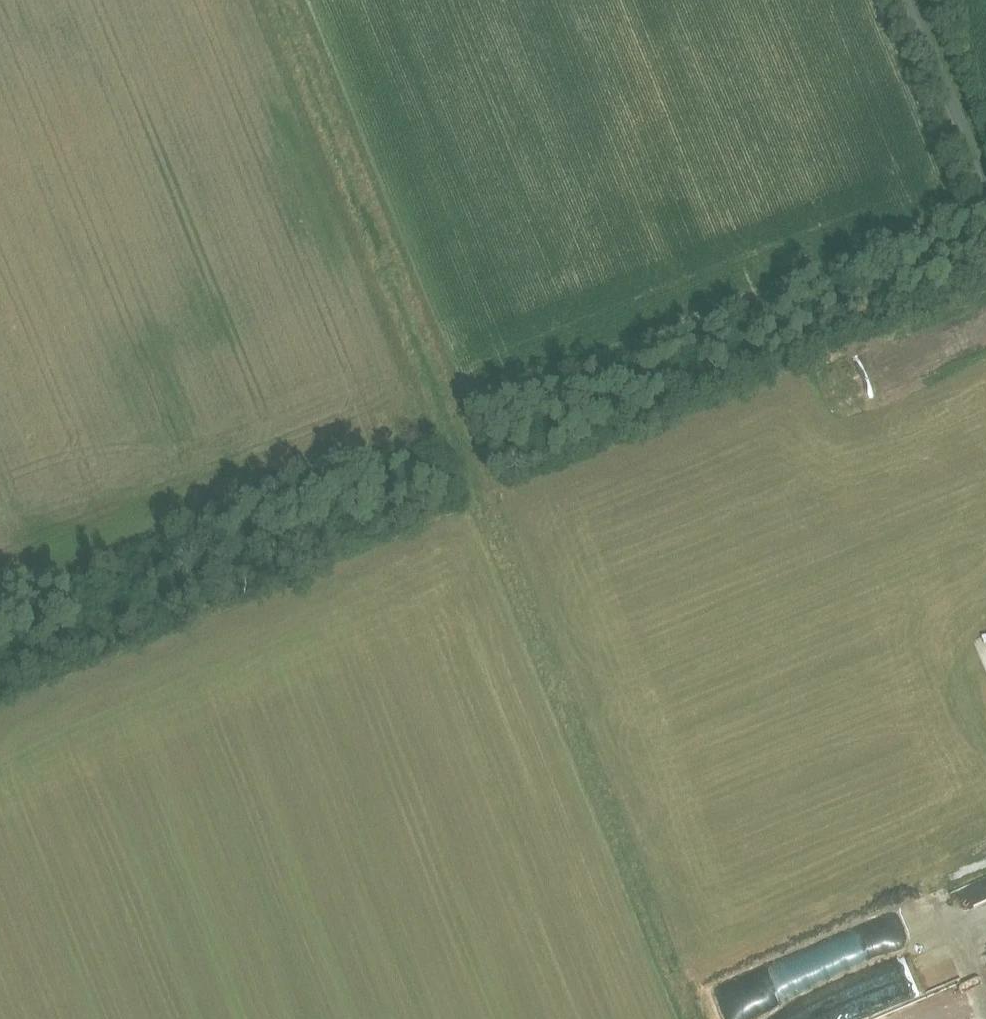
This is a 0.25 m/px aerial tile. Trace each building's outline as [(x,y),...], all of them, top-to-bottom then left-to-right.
[(966,917),(981,951),(985,949),(985,908),(966,917)]
